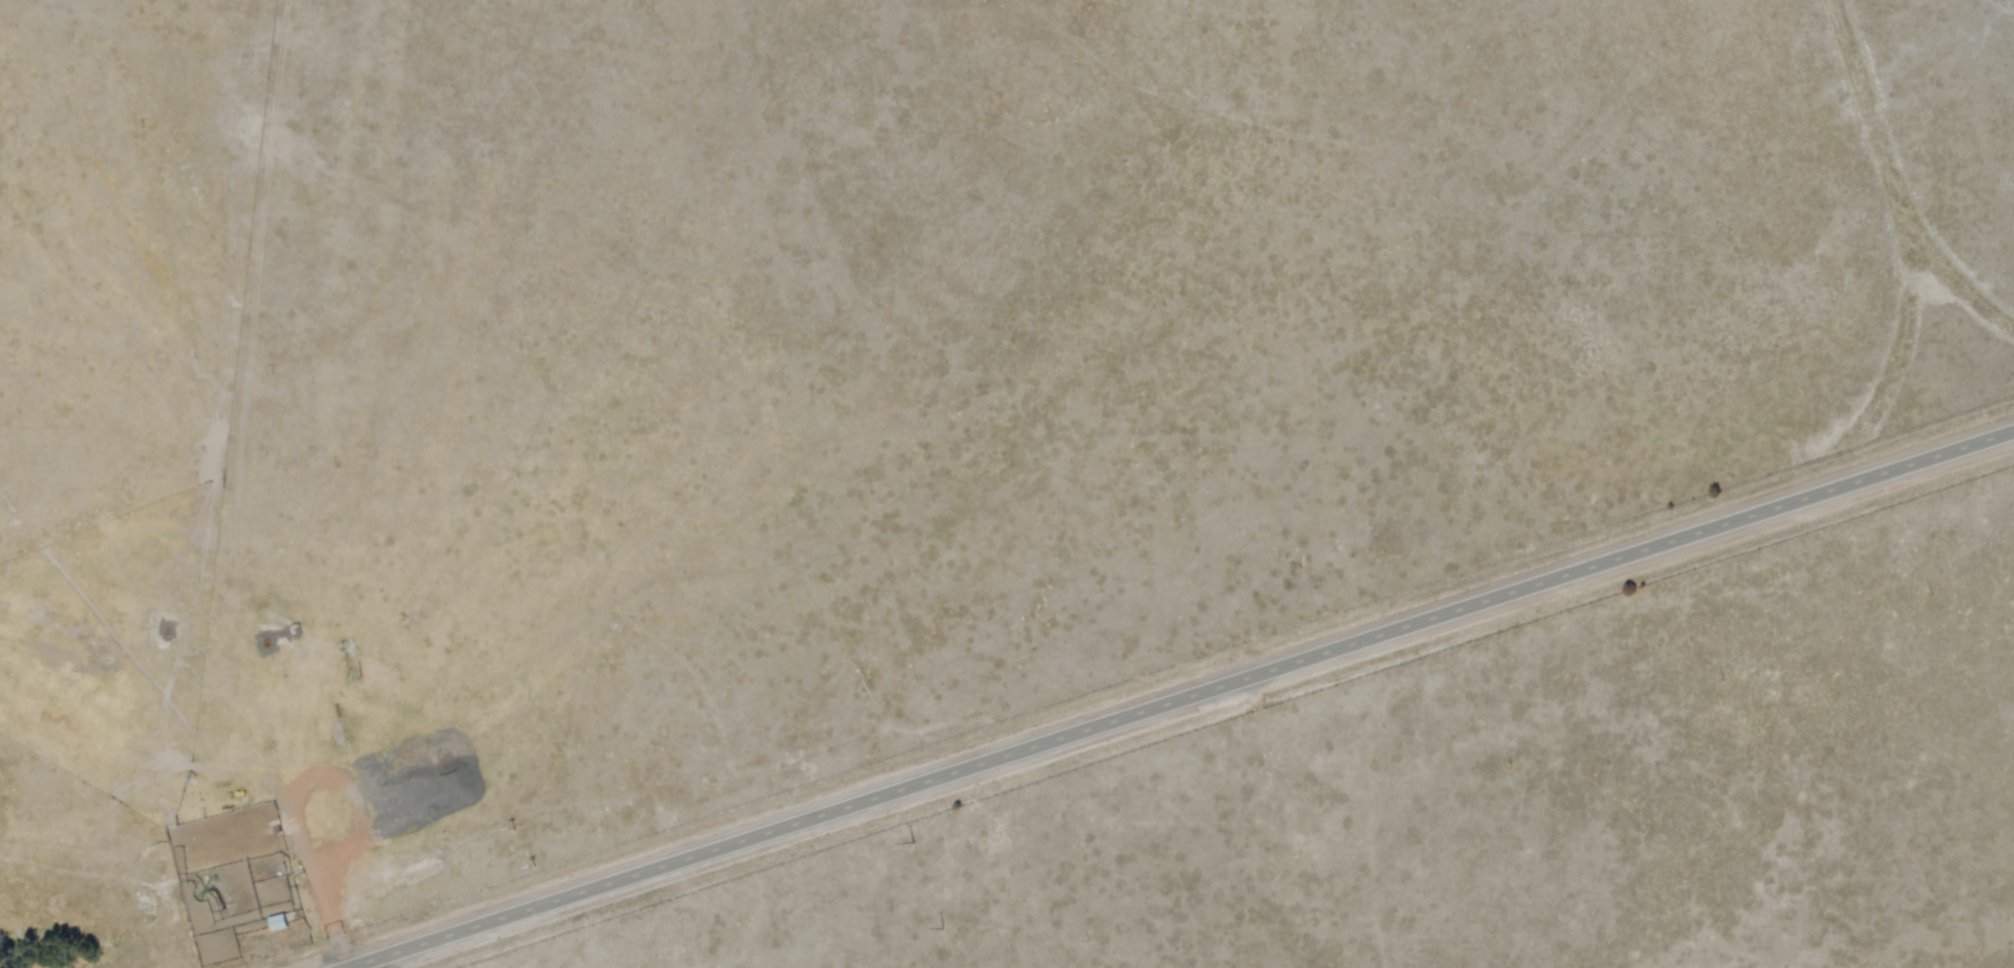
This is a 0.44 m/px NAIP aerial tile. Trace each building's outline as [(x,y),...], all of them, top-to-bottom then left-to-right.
[(287,928),(284,914),(268,917),(271,931),(287,928)]
